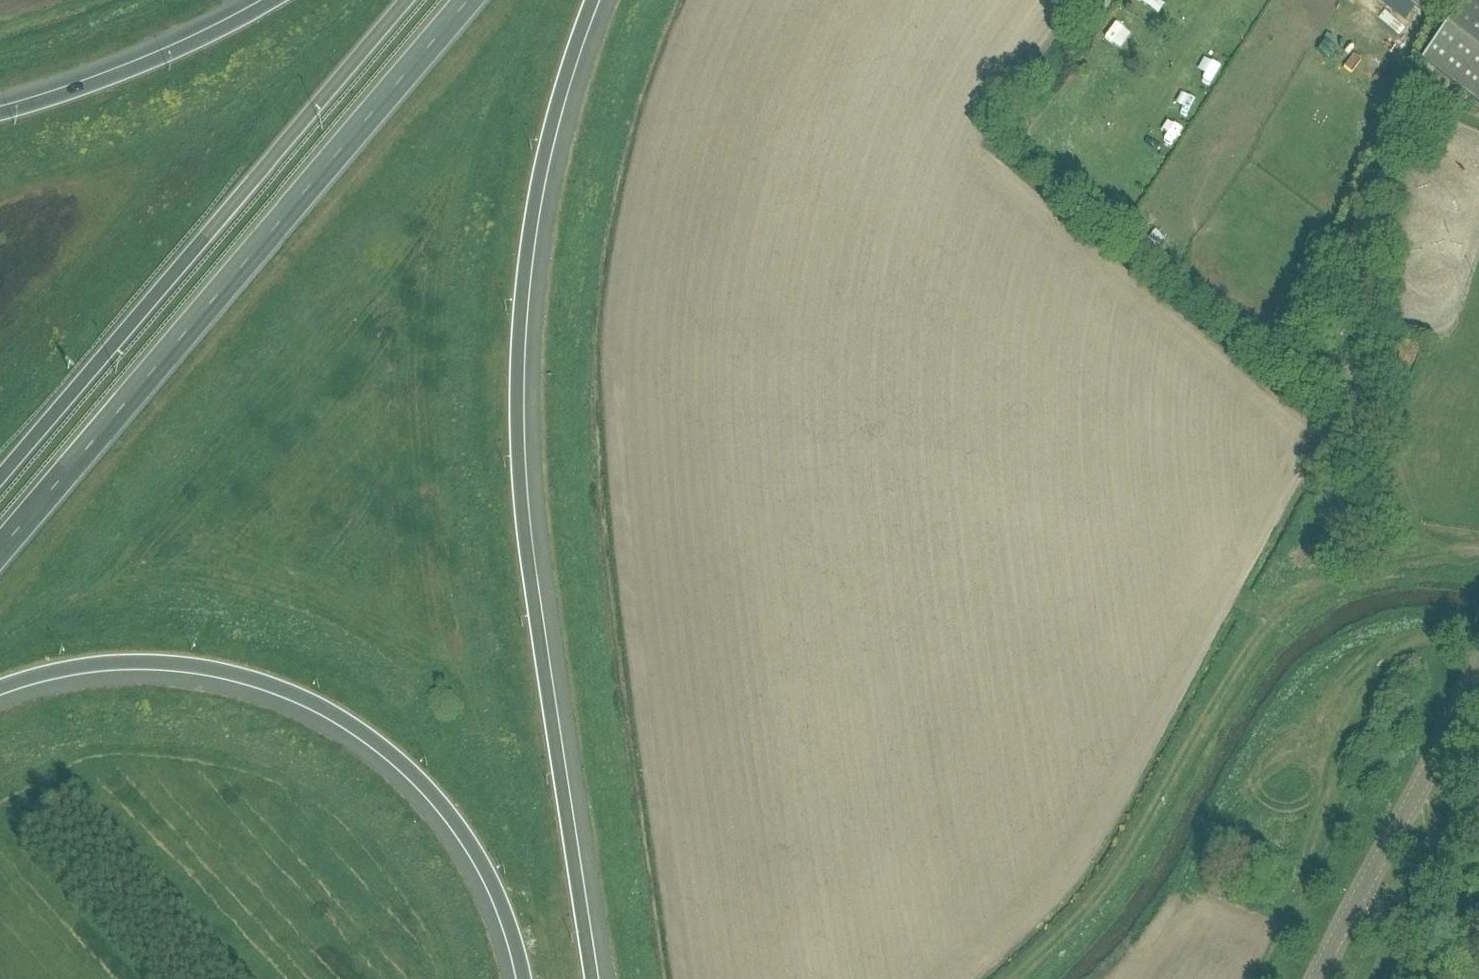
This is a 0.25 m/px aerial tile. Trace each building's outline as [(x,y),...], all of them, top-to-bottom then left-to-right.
[(1427,18),(1442,0),(1404,0),(1427,18)] [(1477,0),(1471,0),(1424,61),(1478,104),(1478,2),(1477,0)] [(1402,28),(1396,43),(1410,50),(1417,35),(1402,28)]
